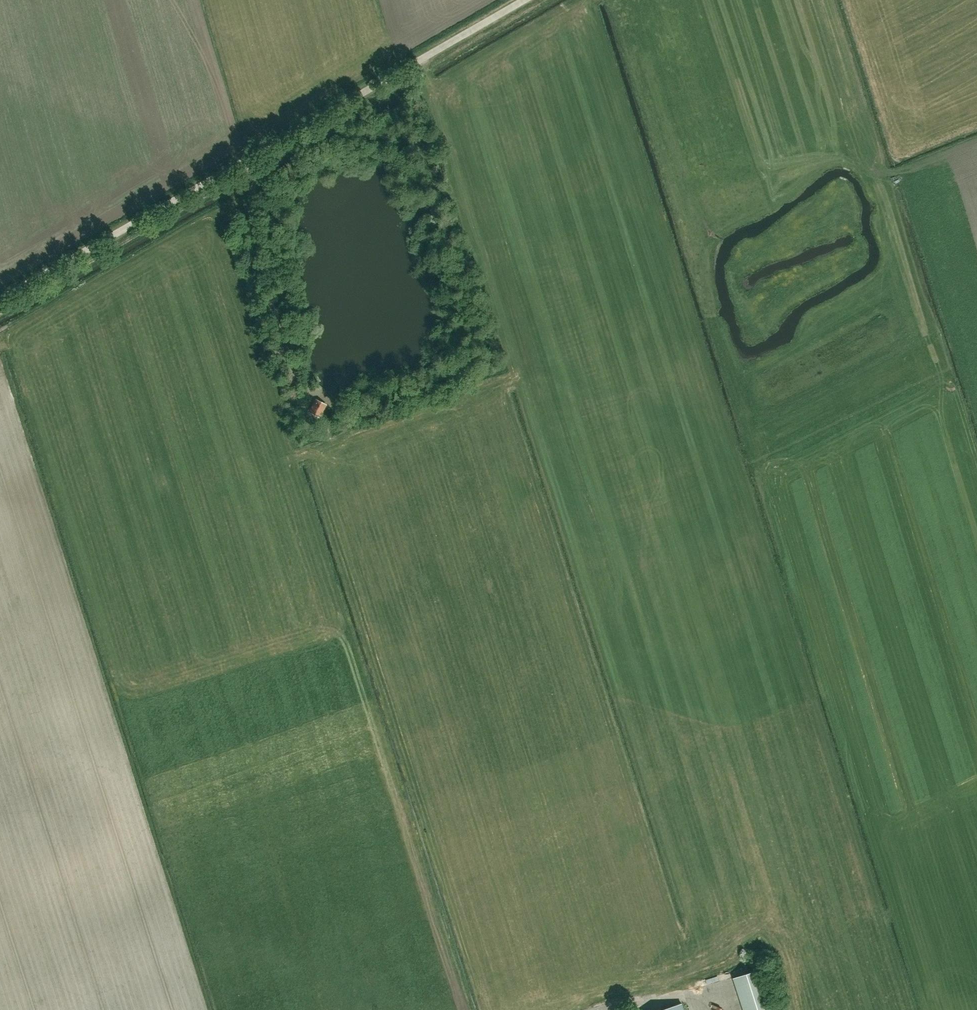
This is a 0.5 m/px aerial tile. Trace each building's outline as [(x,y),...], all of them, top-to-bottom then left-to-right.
[(326,404),(316,398),(308,411),(319,417),(326,404)] [(745,1009),(761,1009),(774,1006),(761,968),(734,978),(745,1009)]
